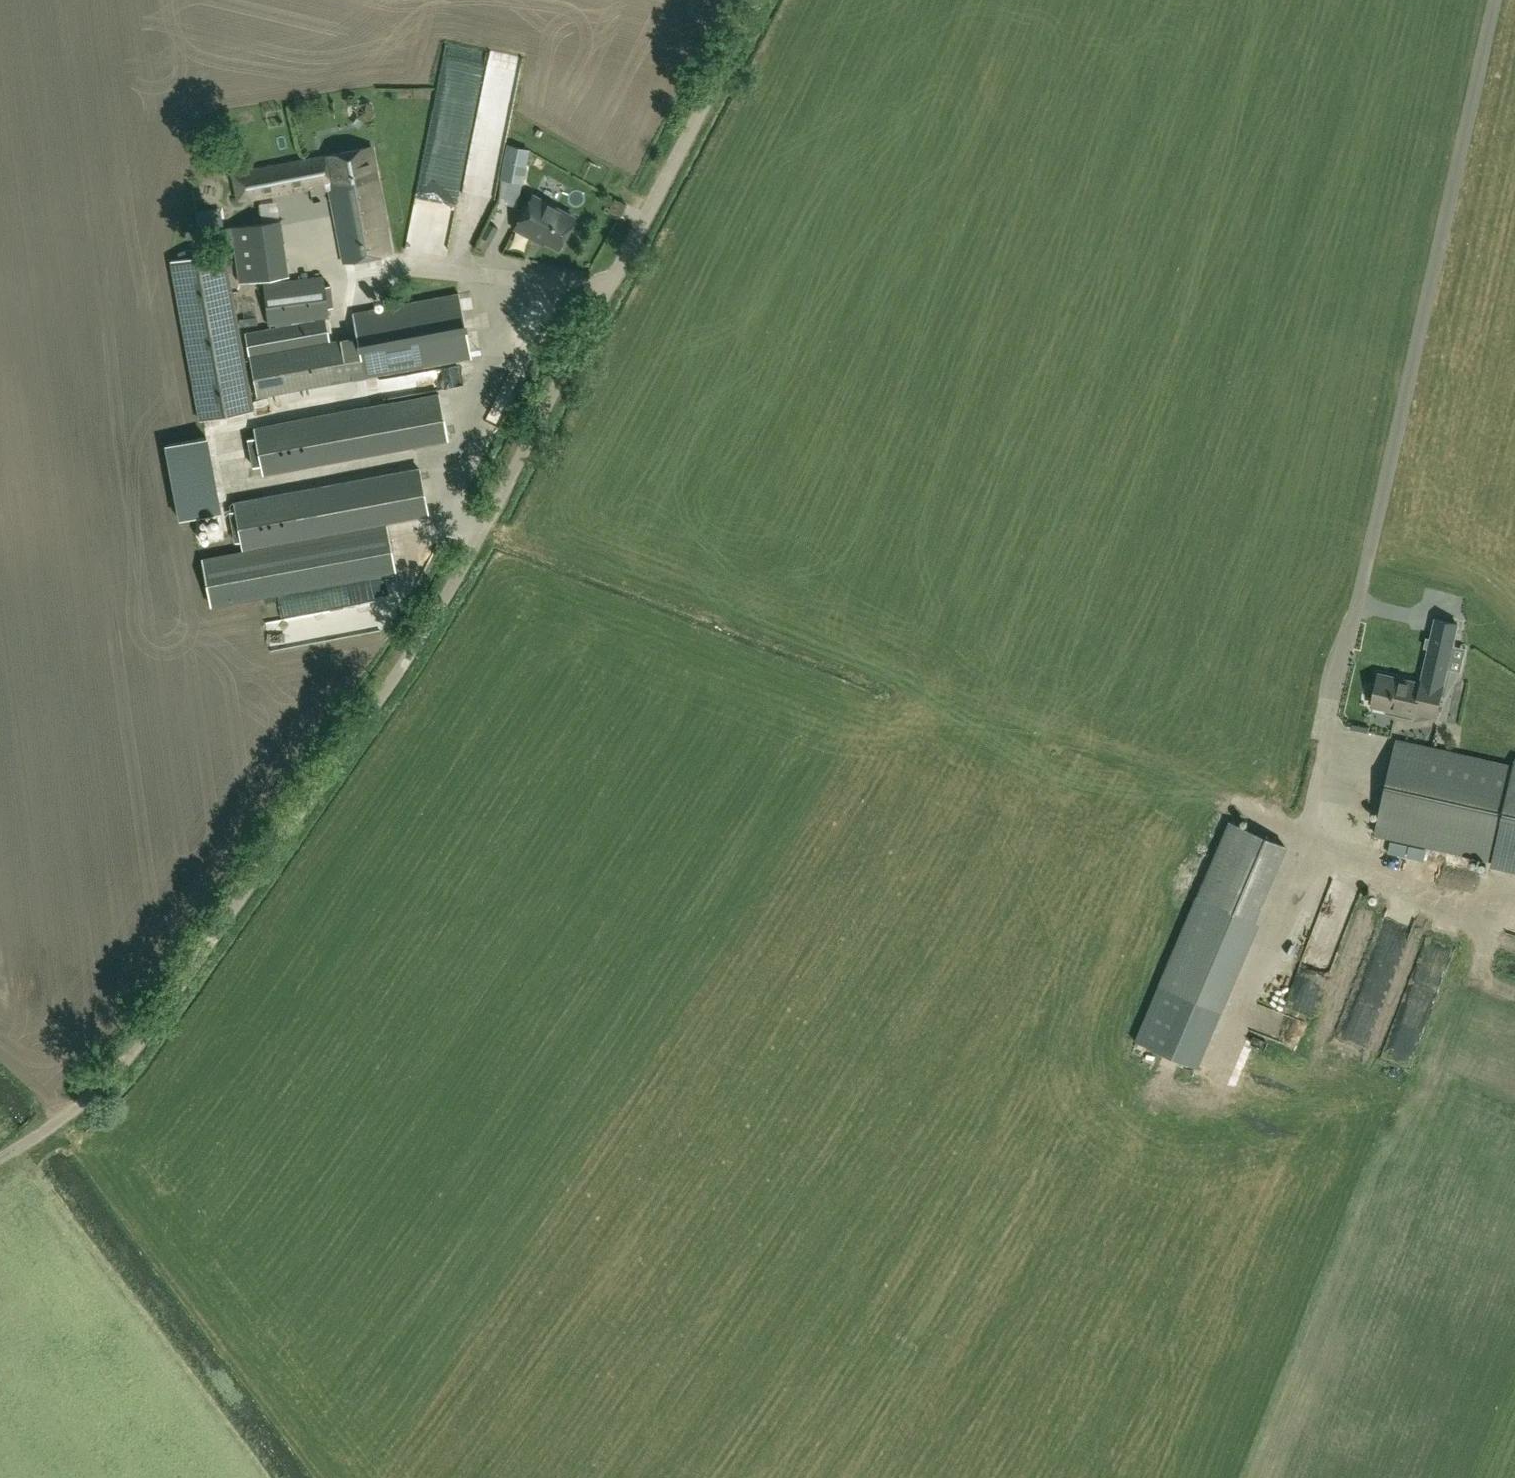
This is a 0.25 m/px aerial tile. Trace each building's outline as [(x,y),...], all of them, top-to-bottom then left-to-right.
[(438,111),(423,177),(462,186),(477,120),(438,111)] [(524,200),(532,142),(507,139),(500,197),(524,200)] [(250,194),(250,197),(329,183),(377,175),(372,146),(233,170),(238,196),(250,194)] [(391,254),(377,175),(329,183),(343,263),(391,254)] [(532,196),(515,228),(536,239),(537,236),(558,247),(574,218),(532,196)] [(450,253),(456,209),(420,204),(415,239),(436,241),(435,251),(450,253)] [(281,220),(233,226),(240,282),(288,276),(281,220)] [(171,259),(200,418),(252,408),(223,249),(171,259)] [(268,324),(328,316),(323,276),(263,284),(268,324)] [(353,313),(357,336),(365,377),(471,358),(459,293),(353,313)] [(365,377),(357,336),(249,357),(257,398),(365,377)] [(447,438),(438,393),(255,428),(263,472),(447,438)] [(215,464),(220,480),(238,475),(233,459),(215,464)] [(243,548),(428,514),(419,469),(235,503),(243,548)] [(211,604),(395,570),(387,525),(203,559),(211,604)] [(1422,678),(1420,684),(1381,674),(1373,706),(1416,716),(1417,714),(1436,718),(1444,684),(1422,678)] [(1514,766),(1398,740),(1377,834),(1493,860),(1492,866),(1514,871),(1514,761),(1514,766)] [(1253,850),(1278,861),(1285,845),(1230,821),(1197,897),(1230,911),(1235,913),(1241,897),(1234,894),(1253,850)] [(1230,911),(1197,897),(1196,896),(1158,985),(1192,1000),(1230,911)] [(1331,915),(1296,1008),(1317,1016),(1352,923),(1331,915)]
